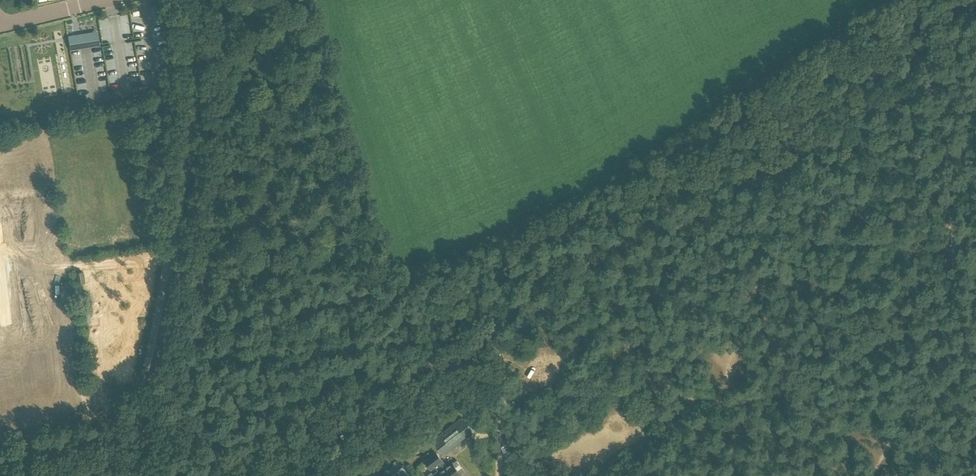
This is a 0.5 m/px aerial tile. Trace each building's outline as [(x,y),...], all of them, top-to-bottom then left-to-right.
[(75,39),(76,48),(99,44),(98,35),(75,39)] [(123,124),(105,127),(107,139),(125,136),(123,124)] [(125,136),(107,139),(108,149),(126,147),(125,136)] [(126,147),(108,149),(110,160),(128,157),(126,147)] [(128,157),(110,160),(112,171),(130,168),(128,157)] [(130,168),(112,171),(114,183),(132,180),(130,168)] [(46,224),(36,225),(37,243),(47,242),(46,224)] [(57,224),(46,224),(47,242),(58,242),(57,224)] [(26,225),(15,226),(16,244),(27,243),(26,225)] [(36,225),(26,225),(27,243),(37,243),(36,225)] [(100,277),(97,295),(108,297),(111,280),(100,277)] [(111,280),(108,297),(117,299),(121,282),(111,280)] [(121,282),(117,299),(127,301),(131,284),(121,282)] [(131,284),(127,301),(138,304),(142,286),(131,284)] [(89,309),(82,310),(83,322),(91,321),(89,309)] [(118,328),(115,340),(133,343),(135,332),(118,328)] [(115,340),(113,350),(131,354),(133,343),(115,340)] [(58,348),(41,350),(42,359),(59,358),(58,348)] [(41,350),(23,352),(24,361),(42,359),(41,350)] [(113,350),(111,361),(129,364),(131,354),(113,350)] [(59,358),(42,359),(43,368),(60,367),(59,358)] [(42,359),(24,361),(25,370),(43,368),(42,359)] [(111,361),(109,372),(126,375),(129,364),(111,361)] [(60,367),(43,368),(44,378),(61,376),(60,367)] [(43,368),(25,370),(26,380),(44,378),(43,368)] [(109,372),(106,383),(124,387),(126,375),(109,372)] [(63,390),(45,392),(46,401),(63,399),(63,390)] [(41,393),(34,393),(35,402),(46,401),(45,392),(41,392),(41,393)] [(63,399),(46,401),(47,410),(64,408),(63,399)] [(35,402),(29,402),(30,412),(47,410),(46,401),(35,402)] [(64,408),(47,410),(48,420),(65,418),(64,408)] [(47,410),(30,412),(31,422),(48,420),(47,410)] [(442,430),(431,439),(433,442),(436,440),(446,452),(471,432),(470,430),(461,419),(444,433),(442,430)] [(461,474),(453,463),(448,467),(436,452),(424,461),(431,469),(435,466),(439,470),(433,475),(431,473),(427,475),(458,475),(461,474)] [(392,475),(410,475),(402,467),(392,475)]
